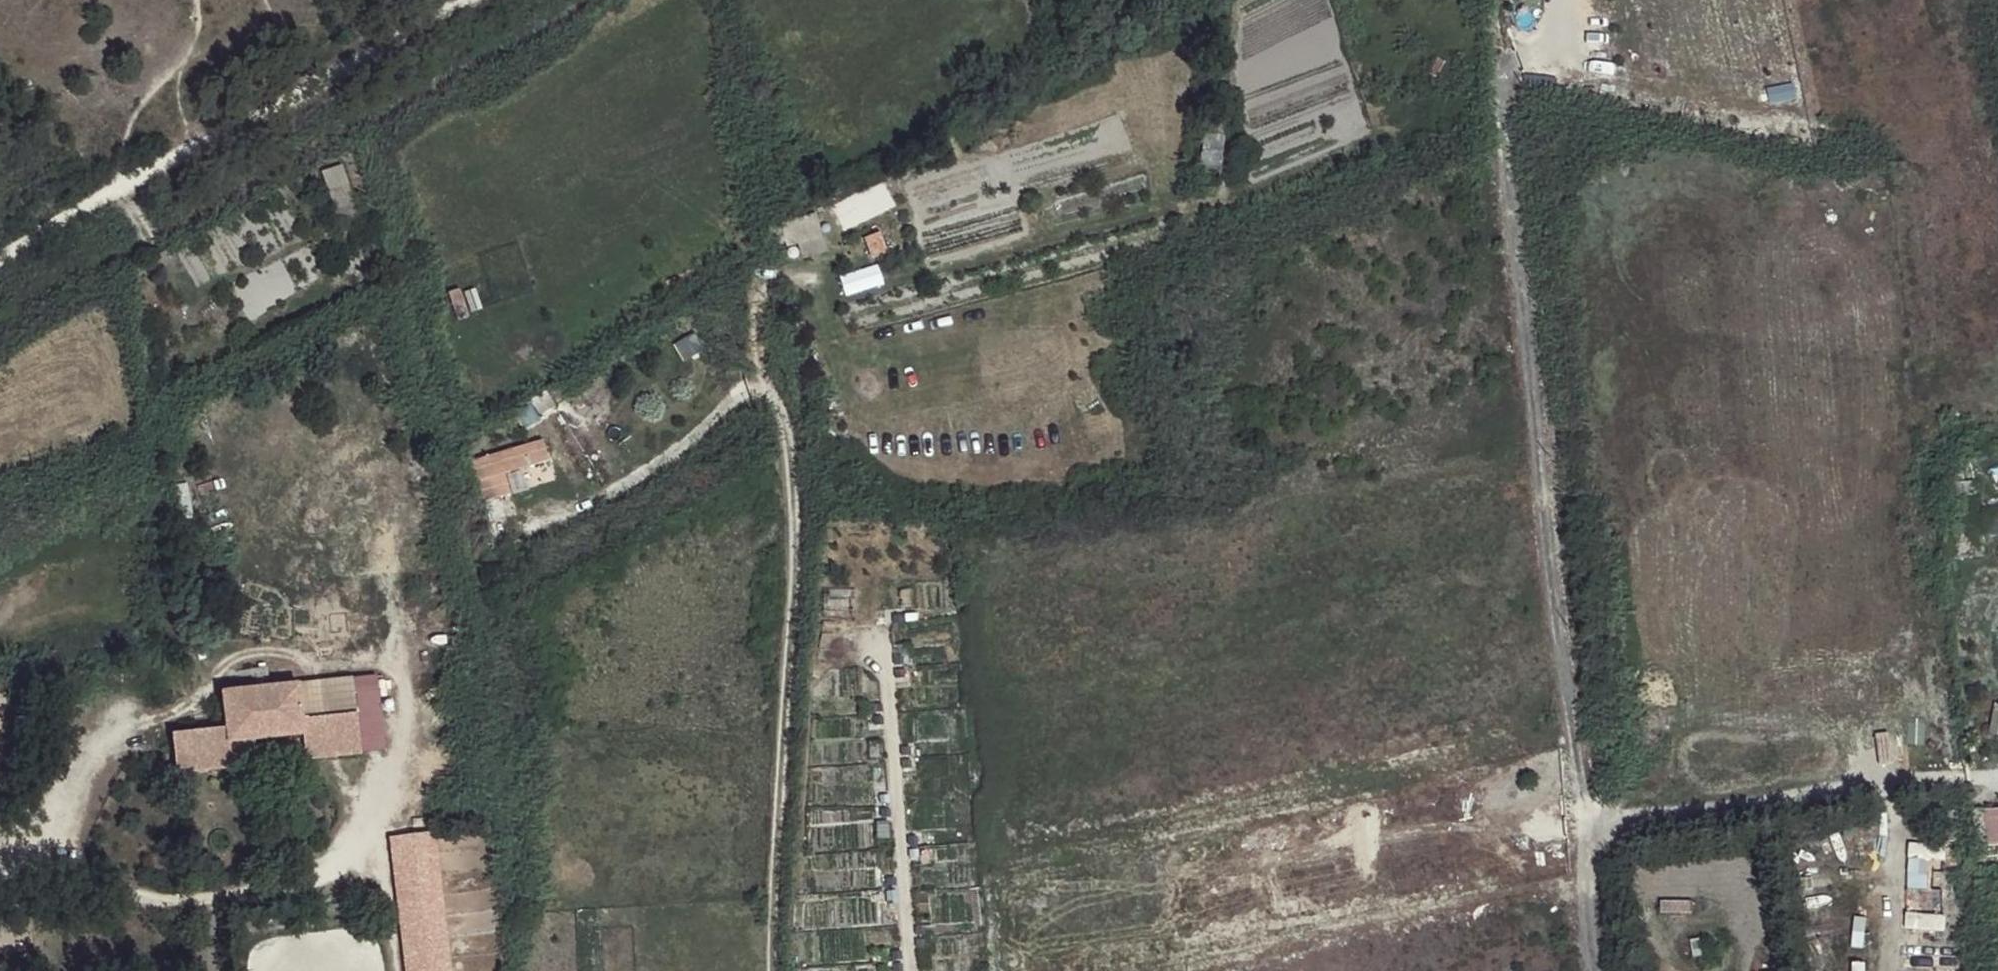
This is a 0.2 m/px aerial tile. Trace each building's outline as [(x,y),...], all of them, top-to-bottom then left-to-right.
[(1223,138),(1206,136),(1202,169),(1220,171),(1223,138)] [(926,143),(912,148),(915,156),(929,150),(926,143)] [(341,167),(321,175),(340,226),(361,218),(341,167)] [(884,174),(825,209),(836,227),(896,193),(884,174)] [(816,215),(770,228),(774,244),(783,242),(785,248),(822,236),(816,215)] [(888,232),(875,236),(878,251),(892,247),(888,232)] [(469,411),(459,416),(462,425),(473,421),(469,411)] [(543,441),(485,457),(490,478),(548,460),(543,441)] [(227,729),(173,735),(178,775),(232,769),(229,744),(305,736),(307,761),(362,755),(357,714),(303,720),(299,683),(223,691),(227,729)] [(1978,806),(1980,842),(1997,841),(1997,805),(1978,806)] [(433,832),(391,837),(406,970),(450,970),(433,832)]
